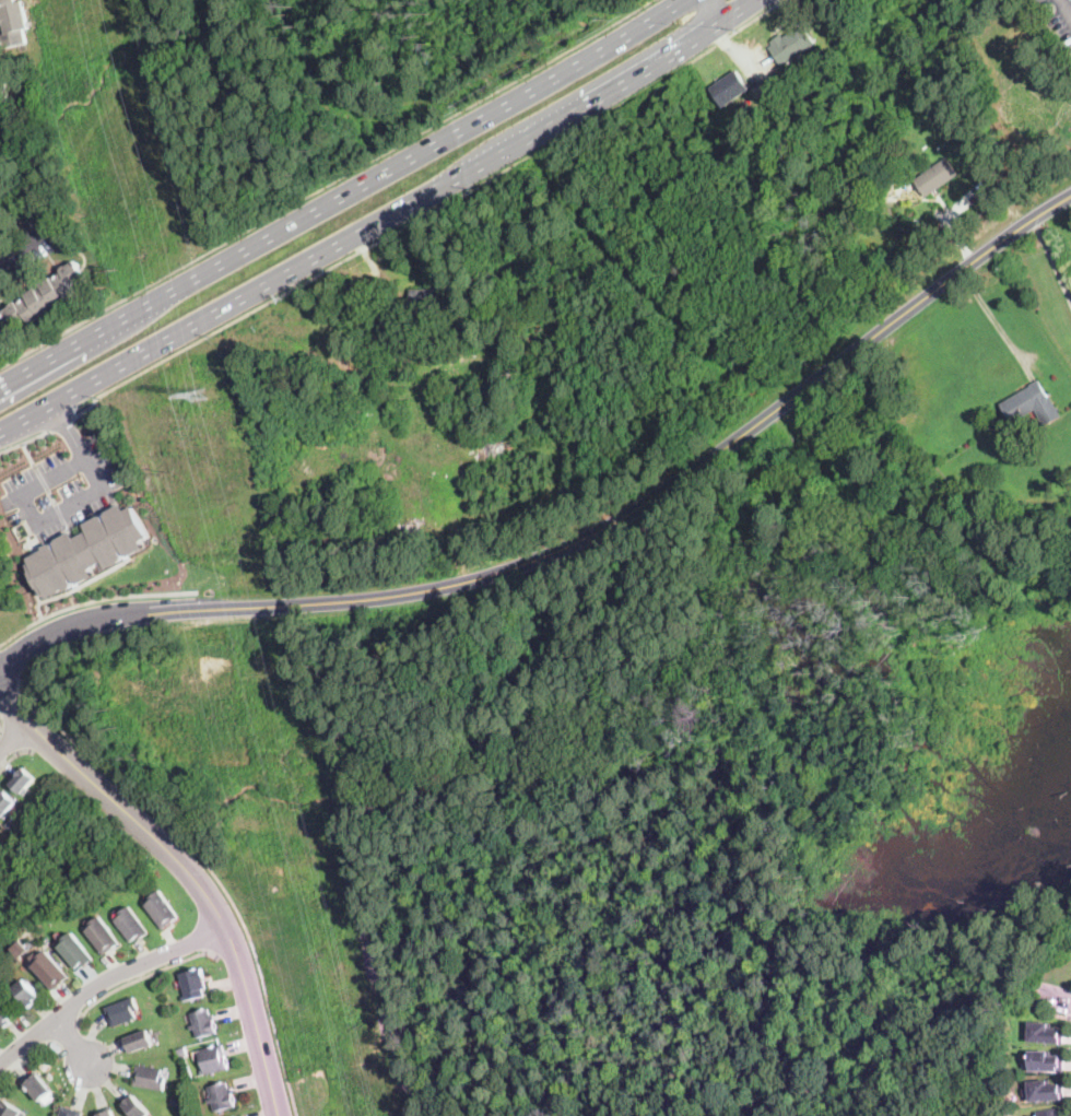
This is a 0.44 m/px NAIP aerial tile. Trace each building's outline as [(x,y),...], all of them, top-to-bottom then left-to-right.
[(17,2),(22,0),(31,27),(25,30),(30,44),(12,49),(0,12),(0,0),(17,0),(17,2)] [(805,30),(807,31),(815,44),(782,67),(769,48),(774,45),(772,43),(781,35),(784,38),(796,30),(797,31),(803,26),(805,30)] [(738,71),(748,86),(750,90),(723,107),(711,89),(715,86),(713,82),(722,75),(725,79),(737,70),(738,71)] [(10,98),(0,100),(0,81),(5,80),(10,98)] [(940,114),(935,116),(931,108),(937,104),(942,113),(940,114)] [(932,192),(926,198),(913,180),(944,158),(945,157),(957,175),(932,192)] [(76,283),(73,285),(78,292),(61,303),(61,304),(47,314),(47,313),(32,324),(26,317),(13,327),(3,312),(11,306),(10,305),(15,302),(17,305),(27,297),(26,295),(37,287),(33,283),(38,280),(42,284),(74,260),(85,277),(76,283)] [(1040,383),(1049,398),(1050,397),(1062,416),(1045,426),(1035,410),(1012,423),(1001,404),(1031,387),(1029,385),(1038,379),(1040,383)] [(28,556),(31,562),(27,564),(32,572),(31,572),(38,585),(34,587),(39,596),(43,592),(44,594),(47,591),(50,597),(64,589),(66,590),(95,574),(92,568),(104,561),(108,567),(146,547),(142,540),(149,536),(132,505),(125,509),(120,503),(84,522),(87,530),(75,537),(71,530),(42,547),(44,549),(28,556)] [(24,796),(11,784),(17,776),(25,767),(37,779),(28,788),(30,790),(24,796)] [(3,821),(0,817),(0,798),(7,791),(17,802),(9,811),(11,813),(5,819),(3,821)] [(167,926),(164,928),(144,902),(160,890),(179,916),(167,926)] [(150,933),(143,938),(140,941),(138,937),(131,941),(115,918),(117,915),(130,906),(150,933)] [(109,951),(104,955),(85,929),(103,917),(120,943),(109,951)] [(90,963),(87,964),(85,966),(82,964),(76,968),(58,944),(74,932),(94,959),(90,963)] [(31,950),(24,955),(15,944),(22,939),(31,950)] [(69,976),(63,982),(61,983),(59,980),(51,987),(33,964),(48,951),(69,976)] [(184,1001),(181,997),(186,996),(180,974),(203,967),(207,979),(205,979),(208,989),(204,989),(205,996),(184,1001)] [(33,1007),(31,1008),(15,987),(26,978),(27,978),(42,996),(36,1000),(37,1002),(33,1007)] [(114,1026),(113,1026),(106,1007),(137,996),(141,1009),(136,1011),(138,1018),(114,1026)] [(8,1027),(0,1018),(0,1002),(5,998),(17,1014),(12,1019),(15,1022),(9,1027),(8,1027)] [(215,1025),(217,1033),(196,1038),(193,1029),(190,1030),(189,1026),(189,1025),(193,1024),(190,1013),(212,1009),(215,1025)] [(1062,1043),(1062,1045),(1027,1042),(1029,1021),(1048,1023),(1048,1027),(1063,1029),(1062,1043)] [(133,1053),(129,1054),(123,1039),(150,1029),(155,1043),(133,1053)] [(224,1050),(225,1055),(229,1069),(201,1076),(200,1070),(203,1069),(199,1050),(223,1045),(224,1050)] [(189,1055),(180,1057),(178,1048),(187,1046),(189,1055)] [(1050,1055),(1050,1056),(1064,1056),(1063,1071),(1028,1071),(1028,1050),(1050,1050),(1050,1055)] [(165,1086),(164,1091),(133,1085),(137,1065),(164,1069),(163,1076),(166,1077),(165,1086)] [(43,1103),(42,1104),(24,1082),(36,1071),(51,1092),(44,1099),(45,1101),(43,1103)] [(1047,1083),(1048,1084),(1063,1083),(1064,1100),(1029,1102),(1027,1082),(1047,1080),(1047,1083)] [(227,1083),(229,1089),(232,1088),(237,1106),(215,1112),(213,1102),(209,1103),(208,1099),(212,1097),(209,1088),(227,1083)] [(187,1097),(184,1107),(173,1103),(176,1093),(187,1097)] [(151,1113),(148,1115),(134,1115),(123,1105),(127,1101),(133,1095),(151,1113)] [(26,1113),(24,1115),(20,1115),(0,1115),(0,1101),(1,1100),(5,1102),(7,1101),(26,1113)] [(84,1113),(83,1115),(60,1115),(63,1105),(84,1113)] [(1037,1110),(1037,1115),(1064,1115),(1063,1108),(1037,1110)]
